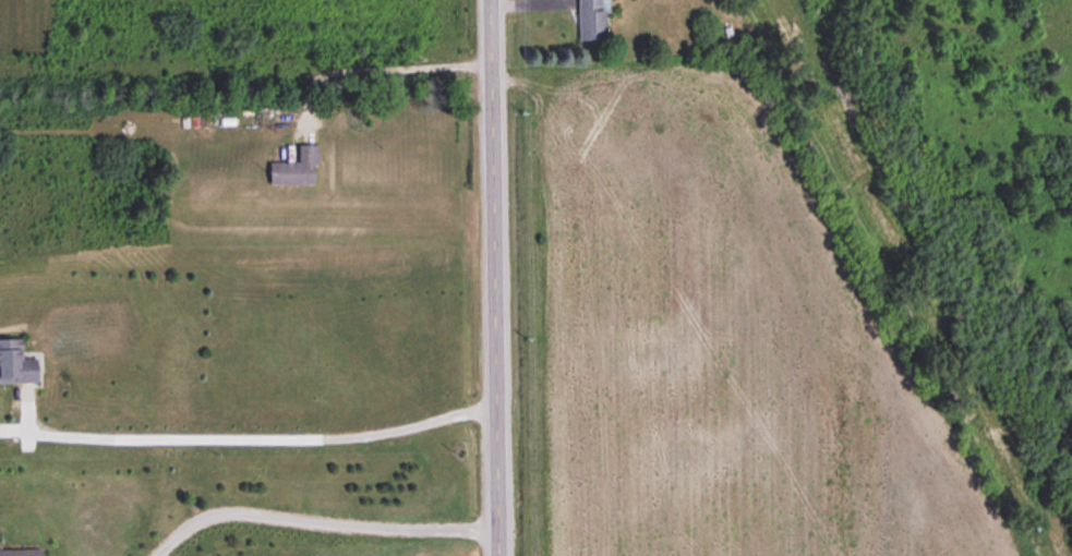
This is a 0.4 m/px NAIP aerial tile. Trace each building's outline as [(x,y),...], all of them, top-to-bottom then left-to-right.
[(602,41),(602,0),(578,0),(578,41),(602,41)] [(268,185),(316,185),(316,145),(298,145),(298,163),(268,163),(268,185)] [(35,359),(22,360),(22,339),(0,340),(0,383),(36,381),(35,359)]
